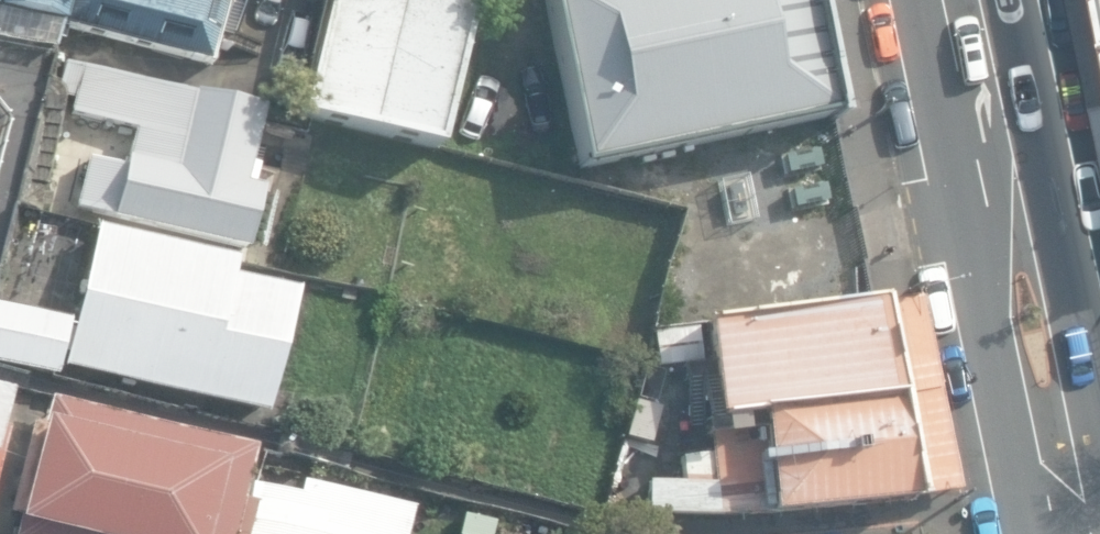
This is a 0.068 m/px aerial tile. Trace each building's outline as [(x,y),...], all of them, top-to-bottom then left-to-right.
[(209,64),(226,5),(239,8),(241,0),(0,0),(0,39),(54,53),(62,24),(209,64)] [(435,151),(438,138),(472,0),(327,0),(298,118),(435,151)] [(835,119),(823,65),(811,0),(545,0),(578,170),(596,166),(601,195),(643,201),(844,167),(835,119)] [(1099,109),(1099,0),(1076,0),(1099,109)] [(77,208),(248,250),(262,191),(243,186),(262,109),(66,62),(58,96),(74,100),(71,114),(133,129),(123,169),(90,161),(83,190),(75,188),(71,204),(78,205),(77,208)] [(64,367),(265,414),(294,293),(232,278),(236,261),(97,228),(64,367)] [(644,516),(770,515),(916,501),(958,495),(918,301),(701,326),(709,420),(703,420),(707,453),(678,457),(679,482),(644,482),(644,516)] [(52,377),(65,323),(0,307),(0,365),(52,377)] [(658,368),(699,362),(693,325),(652,332),(658,368)] [(13,430),(2,427),(12,387),(0,384),(0,451),(7,452),(13,430)] [(408,511),(298,484),(295,497),(257,487),(261,472),(245,468),(249,450),(108,415),(107,420),(72,411),(58,464),(30,457),(18,505),(46,512),(40,533),(402,533),(408,511)]
